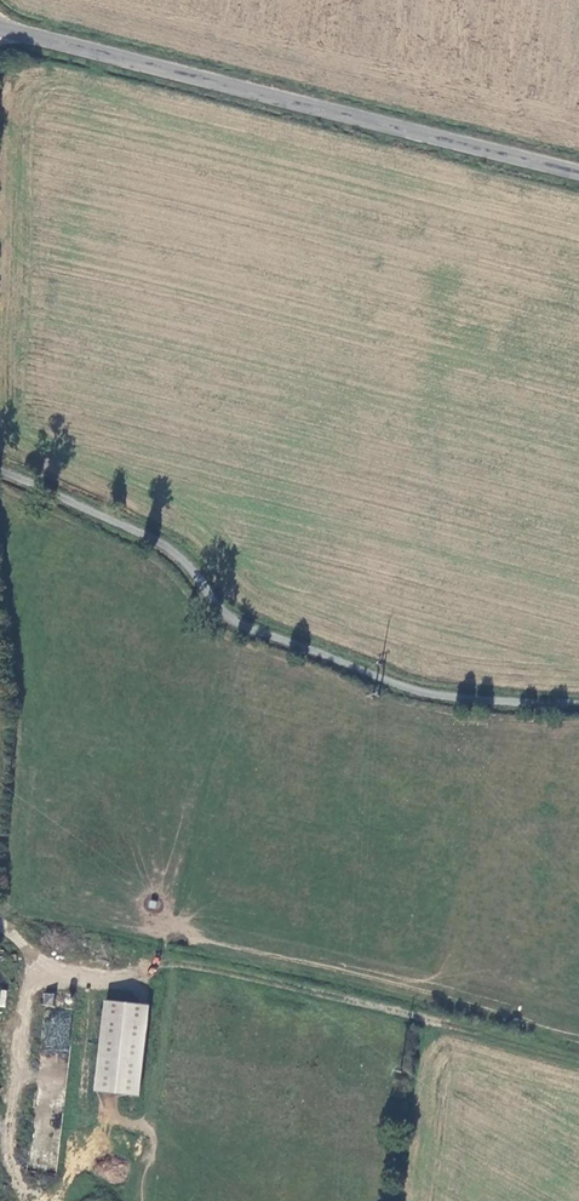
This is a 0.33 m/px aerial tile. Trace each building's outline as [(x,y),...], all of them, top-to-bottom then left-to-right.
[(50,1172),(70,1006),(49,1004),(51,992),(41,991),(20,1169),(50,1172)] [(145,1003),(102,998),(91,1090),(134,1095),(145,1003)]
